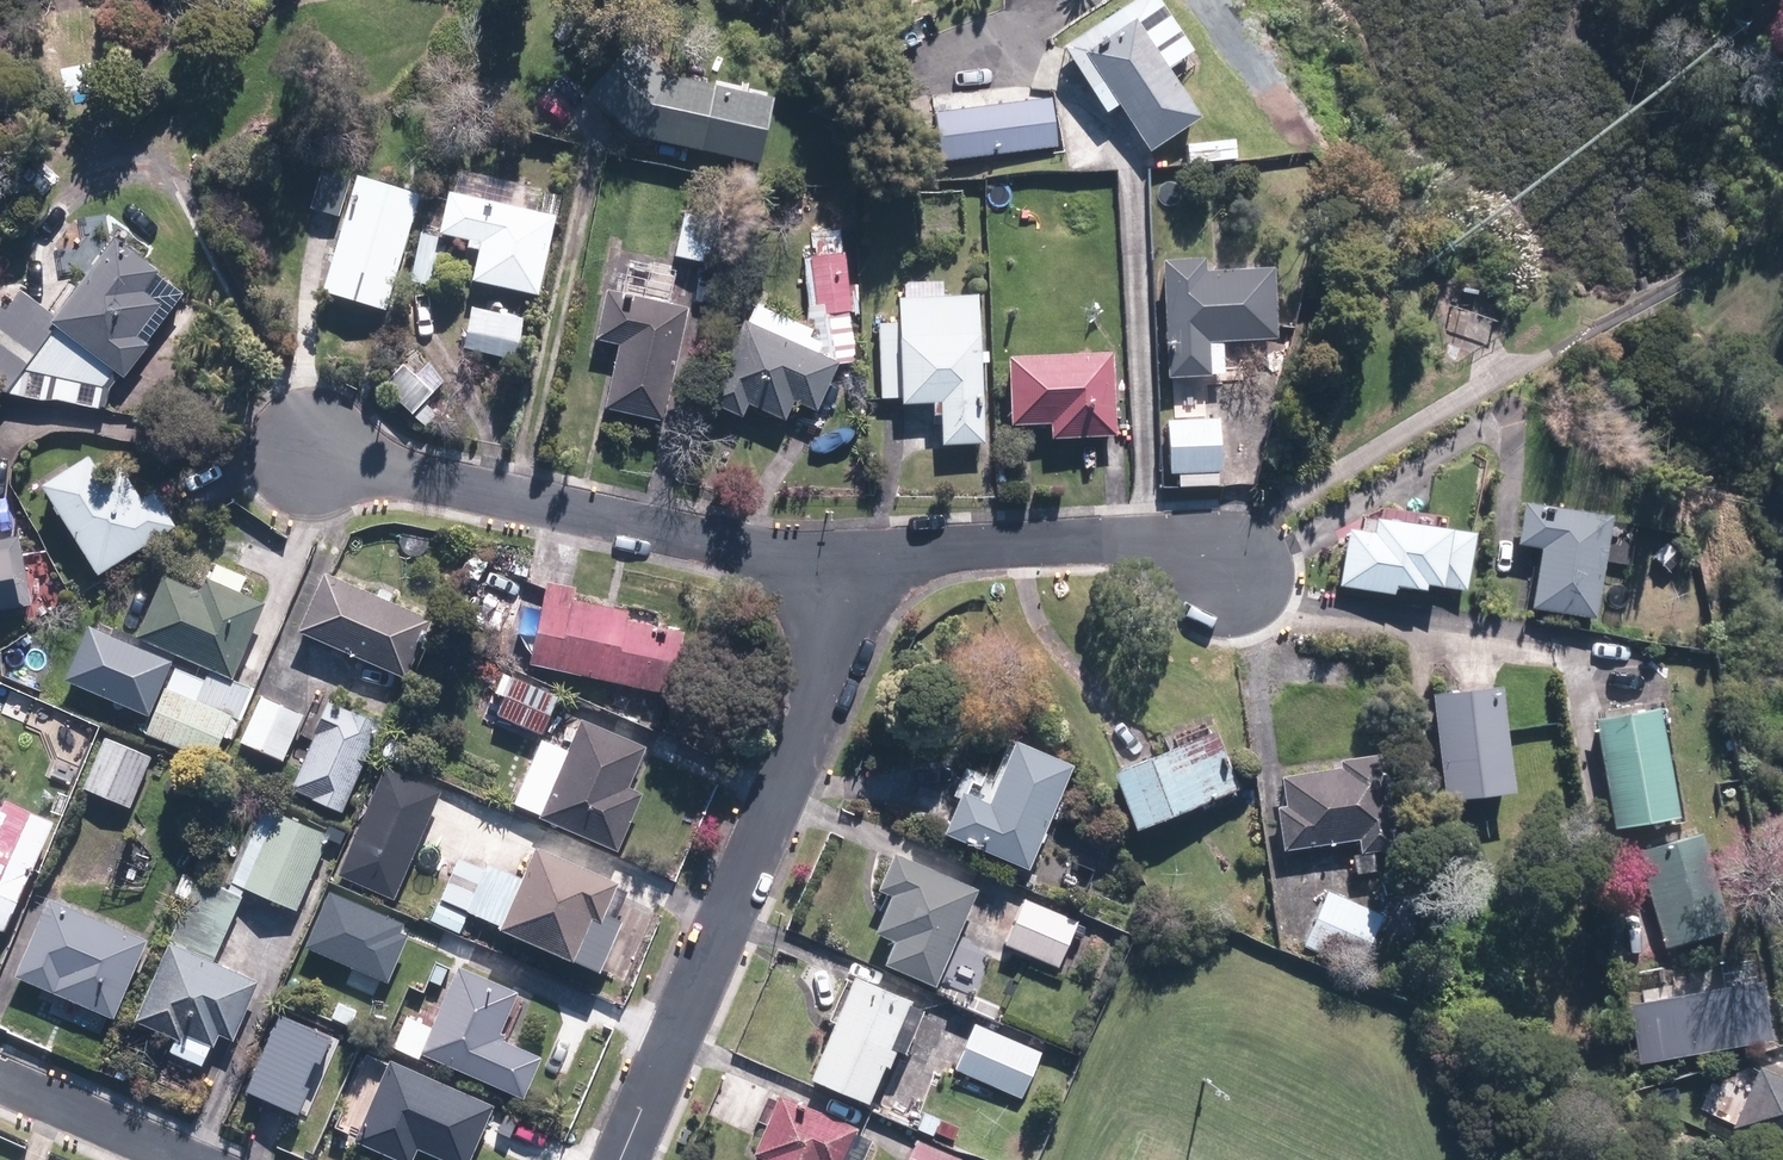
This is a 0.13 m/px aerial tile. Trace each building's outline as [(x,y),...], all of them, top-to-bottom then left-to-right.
[(1064,45),(1109,114),(1122,105),(1151,149),(1205,114),(1176,69),(1197,55),(1161,0),(1134,0),(1064,45)] [(595,91),(640,135),(764,163),(766,148),(774,149),(777,124),(774,124),(779,97),(673,75),(646,51),(640,57),(632,50),(595,91)] [(1054,98),(938,110),(943,159),(1060,147),(1054,98)] [(339,216),(348,178),(320,171),(311,209),(339,216)] [(390,308),(422,194),(362,174),(325,288),(390,308)] [(560,213),(451,191),(443,233),(472,239),(470,247),(481,249),(474,280),(543,294),(560,213)] [(703,216),(686,212),(677,256),(712,264),(718,237),(699,233),(703,216)] [(438,286),(447,238),(423,233),(413,281),(438,286)] [(120,237),(61,313),(25,286),(8,308),(0,302),(0,391),(41,399),(57,398),(108,406),(113,389),(124,375),(127,377),(154,343),(140,333),(164,303),(148,290),(163,270),(120,237)] [(850,289),(846,253),(814,256),(819,304),(828,303),(829,314),(839,313),(839,309),(854,308),(852,289),(850,289)] [(1279,338),(1276,266),(1208,269),(1207,257),(1164,259),(1170,376),(1212,374),(1211,371),(1225,370),(1224,341),(1279,338)] [(882,399),(904,399),(904,403),(936,402),(936,415),(944,415),(945,444),(983,443),(983,418),(981,418),(980,392),(986,392),(985,361),(992,361),(992,348),(984,348),(983,293),(945,293),(945,281),(908,282),(908,298),(903,298),(903,322),(880,322),(881,375),(882,399)] [(666,420),(691,307),(637,294),(633,310),(623,308),(627,293),(610,290),(599,339),(625,345),(611,408),(666,420)] [(815,330),(757,302),(729,361),(732,363),(713,402),(744,417),(751,403),(788,420),(797,400),(819,410),(843,360),(819,348),(823,339),(813,334),(815,330)] [(1013,423),(1053,422),(1054,438),(1118,436),(1117,391),(1115,351),(1011,354),(1013,423)] [(405,362),(384,384),(415,414),(436,392),(405,362)] [(1224,416),(1169,419),(1172,473),(1227,470),(1224,416)] [(67,464),(42,480),(101,573),(179,523),(157,490),(146,497),(128,470),(109,481),(92,454),(69,468),(67,464)] [(1614,513),(1575,508),(1575,506),(1525,499),(1519,543),(1541,545),(1532,608),(1600,617),(1614,513)] [(1376,530),(1350,527),(1342,585),(1396,593),(1397,583),(1427,587),(1427,581),(1470,587),(1478,529),(1453,526),(1453,525),(1379,515),(1376,530)] [(34,604),(22,536),(0,540),(0,610),(34,604)] [(166,573),(139,636),(237,677),(269,600),(244,590),(250,576),(218,562),(206,590),(166,573)] [(328,571),(301,630),(407,678),(418,653),(414,651),(429,617),(328,571)] [(539,630),(533,664),(673,691),(685,629),(666,626),(664,638),(650,636),(653,622),(631,618),(633,608),(576,597),(579,586),(550,581),(541,631),(539,630)] [(93,624),(69,678),(151,714),(175,659),(93,624)] [(207,679),(176,666),(148,733),(216,761),(227,735),(234,738),(255,689),(211,670),(207,679)] [(560,696),(514,677),(500,713),(546,731),(560,696)] [(1502,682),(1433,691),(1448,799),(1517,790),(1502,682)] [(284,760),(305,714),(263,695),(242,742),(284,760)] [(345,814),(385,723),(332,700),(293,791),(345,814)] [(1665,705),(1595,718),(1616,828),(1686,815),(1665,705)] [(542,816),(620,850),(645,793),(630,787),(649,743),(589,717),(575,750),(543,736),(514,804),(542,816)] [(1221,729),(1115,768),(1136,827),(1243,788),(1221,729)] [(1075,764),(1018,740),(993,802),(966,791),(948,833),(1032,868),(1075,764)] [(97,766),(88,790),(132,807),(146,774),(138,771),(146,752),(120,741),(108,770),(97,766)] [(1387,768),(1385,751),(1347,756),(1349,764),(1286,772),(1290,806),(1278,807),(1284,850),(1359,840),(1361,852),(1396,847),(1390,806),(1382,807),(1377,769),(1387,768)] [(396,899),(445,791),(388,765),(339,874),(396,899)] [(58,819),(9,799),(0,821),(0,928),(11,932),(58,819)] [(331,835),(268,806),(234,879),(297,908),(331,835)] [(1701,831),(1637,851),(1666,946),(1731,927),(1701,831)] [(460,857),(442,899),(604,970),(627,919),(608,910),(621,879),(541,844),(527,878),(491,863),(488,869),(460,857)] [(938,986),(981,886),(898,852),(882,889),(893,894),(877,933),(896,941),(886,965),(938,986)] [(245,898),(201,879),(140,1020),(177,1036),(171,1051),(205,1065),(214,1043),(217,1044),(222,1033),(236,1039),(261,982),(217,963),(245,898)] [(1386,911),(1330,887),(1305,944),(1362,968),(1386,911)] [(304,948),(387,984),(407,937),(399,934),(404,924),(328,891),(304,948)] [(151,937),(53,896),(18,977),(116,1018),(151,937)] [(1079,920),(1026,898),(1007,943),(1061,965),(1079,920)] [(432,920),(461,932),(469,914),(440,901),(432,920)] [(421,1056),(423,1051),(526,1096),(544,1055),(501,1036),(522,990),(463,964),(435,1027),(410,1016),(397,1046),(421,1056)] [(915,998),(859,973),(815,1075),(872,1100),(888,1064),(892,1066),(900,1048),(894,1046),(915,998)] [(245,1092),(298,1116),(311,1088),(305,1085),(316,1062),(320,1064),(332,1038),(280,1014),(245,1092)] [(1043,1049),(977,1022),(958,1068),(1024,1095),(1043,1049)] [(390,1057),(360,1140),(407,1159),(414,1159),(420,1147),(449,1159),(473,1159),(498,1103),(390,1057)] [(1760,1064),(1733,1126),(1782,1148),(1782,1074),(1760,1064)] [(786,1094),(783,1100),(771,1095),(758,1124),(766,1128),(756,1152),(769,1158),(768,1159),(864,1159),(872,1140),(856,1133),(859,1126),(786,1094)] [(911,1159),(961,1159),(920,1140),(911,1159)]
